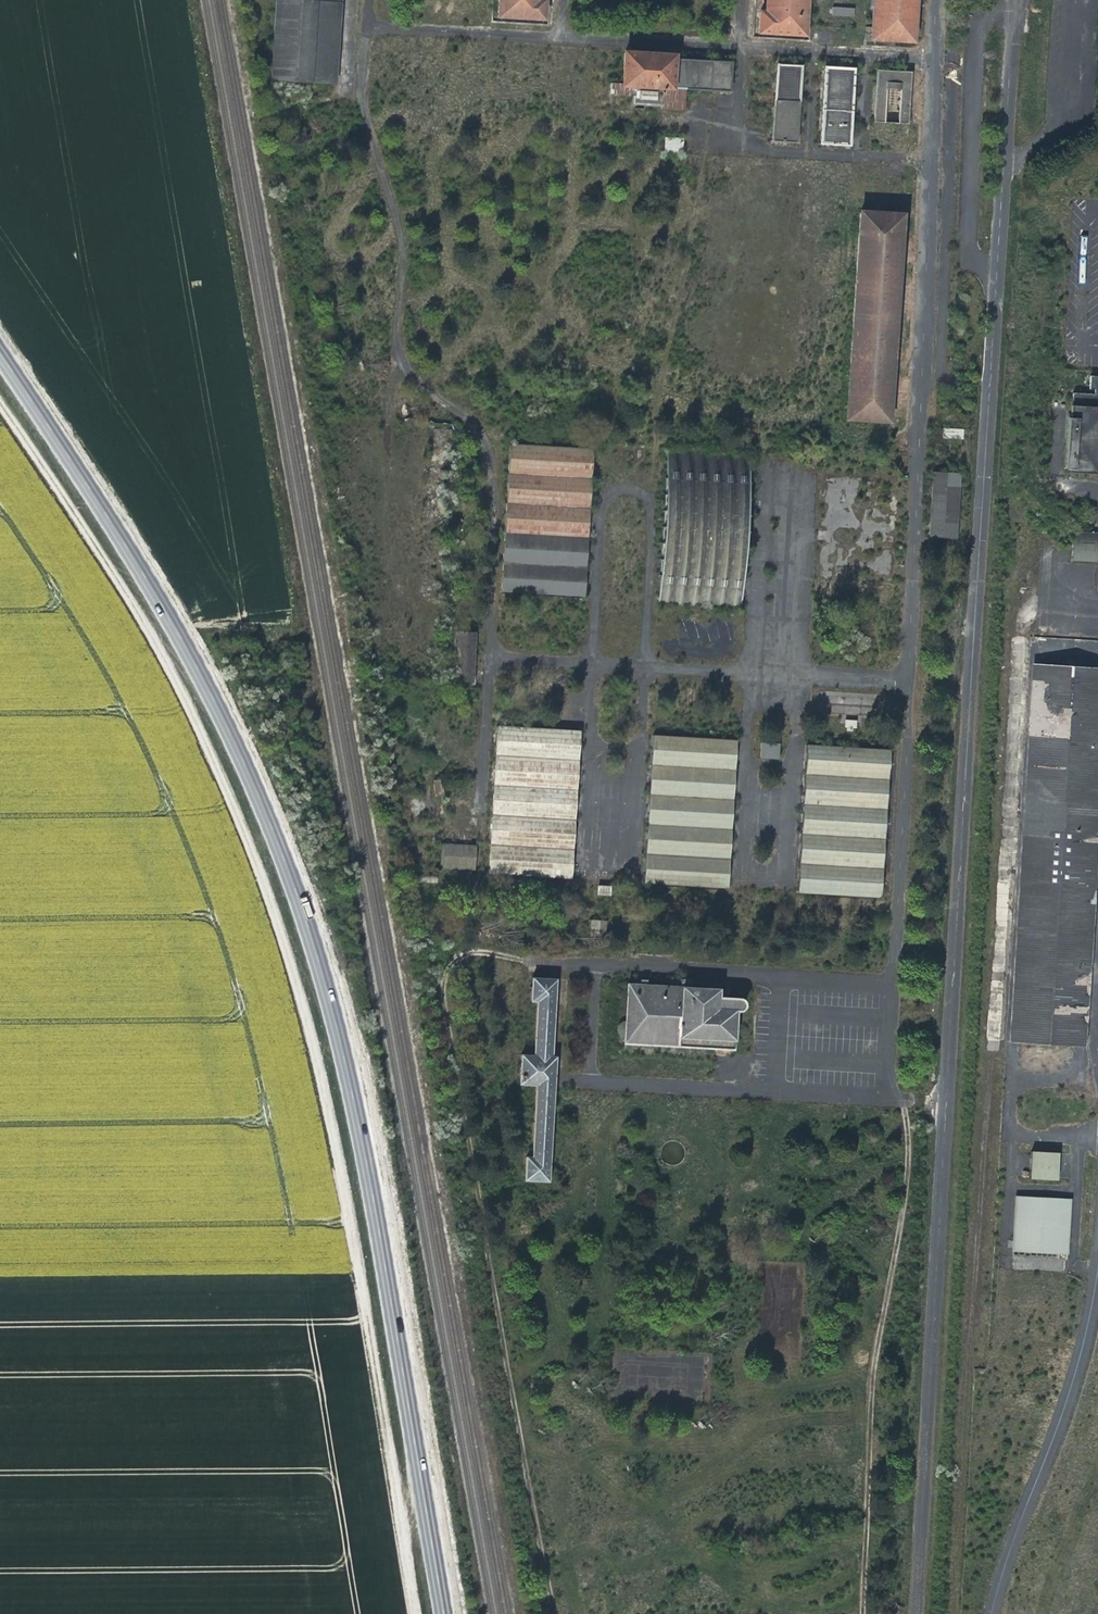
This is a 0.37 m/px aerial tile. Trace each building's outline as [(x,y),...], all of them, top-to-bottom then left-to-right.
[(270,79),(332,82),(337,0),(275,0),(270,79)] [(496,15),(544,18),(545,0),(497,0),(496,15)] [(809,43),(811,0),(765,0),(763,40),(809,43)] [(874,43),(917,46),(920,0),(877,0),(874,43)] [(674,47),(621,45),(619,82),(634,83),(660,84),(672,85),(673,56),(674,47)] [(732,59),(673,56),(672,85),(685,85),(730,88),(732,59)] [(772,140),(797,142),(801,62),(776,61),(772,140)] [(819,143),(848,145),(853,64),(823,63),(819,143)] [(911,70),(877,68),(874,122),(908,124),(911,70)] [(608,93),(632,94),(634,94),(634,83),(619,82),(608,81),(608,93)] [(631,104),(659,106),(660,84),(634,83),(634,94),(632,94),(631,104)] [(684,107),(685,85),(672,85),(660,84),(659,106),(684,107)] [(846,419),(889,421),(903,209),(859,207),(846,419)] [(1069,402),(1097,404),(1097,374),(1088,373),(1088,388),(1093,388),(1093,391),(1070,390),(1069,402)] [(1097,471),(1097,404),(1069,402),(1066,469),(1097,471)] [(585,592),(592,452),(508,447),(501,588),(585,592)] [(753,461),(669,455),(659,603),(743,608),(753,461)] [(929,536),(955,537),(958,473),(933,471),(929,536)] [(1097,562),(1097,532),(1074,530),(1072,561),(1097,562)] [(477,633),(455,632),(454,684),(476,684),(477,633)] [(1006,1038),(1085,1042),(1097,773),(1097,672),(1024,669),(1006,1038)] [(857,720),(845,720),(845,727),(857,728),(857,720)] [(582,731),(499,726),(489,874),(573,879),(582,731)] [(738,740),(654,735),(644,883),(728,888),(738,740)] [(762,743),(761,758),(780,759),(781,744),(762,743)] [(892,751),(808,746),(798,894),(882,899),(892,751)] [(477,846),(442,844),(440,868),(476,870),(477,846)] [(598,886),(598,895),(611,895),(611,887),(598,886)] [(608,922),(591,920),(590,929),(607,931),(608,922)] [(556,976),(530,975),(529,999),(535,1000),(532,1051),(521,1051),(519,1083),(533,1083),(530,1154),(525,1154),(524,1179),(548,1181),(555,1052),(552,1052),(556,976)] [(622,1042),(734,1048),(736,1010),(741,1010),(743,1008),(744,1005),(744,999),(742,995),(739,993),(718,992),(718,985),(625,980),(622,1042)]
